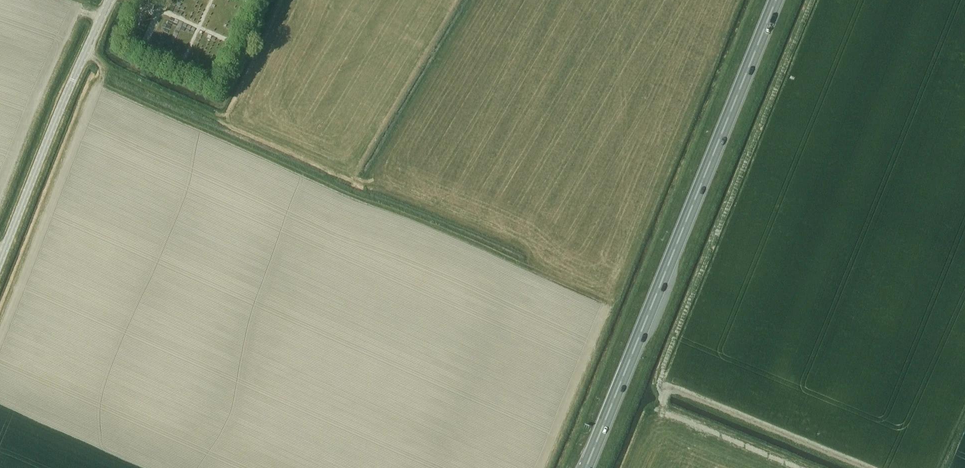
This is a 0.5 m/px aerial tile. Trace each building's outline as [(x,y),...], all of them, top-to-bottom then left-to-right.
[(146,7),(153,10),(156,4),(149,0),(146,7)]
